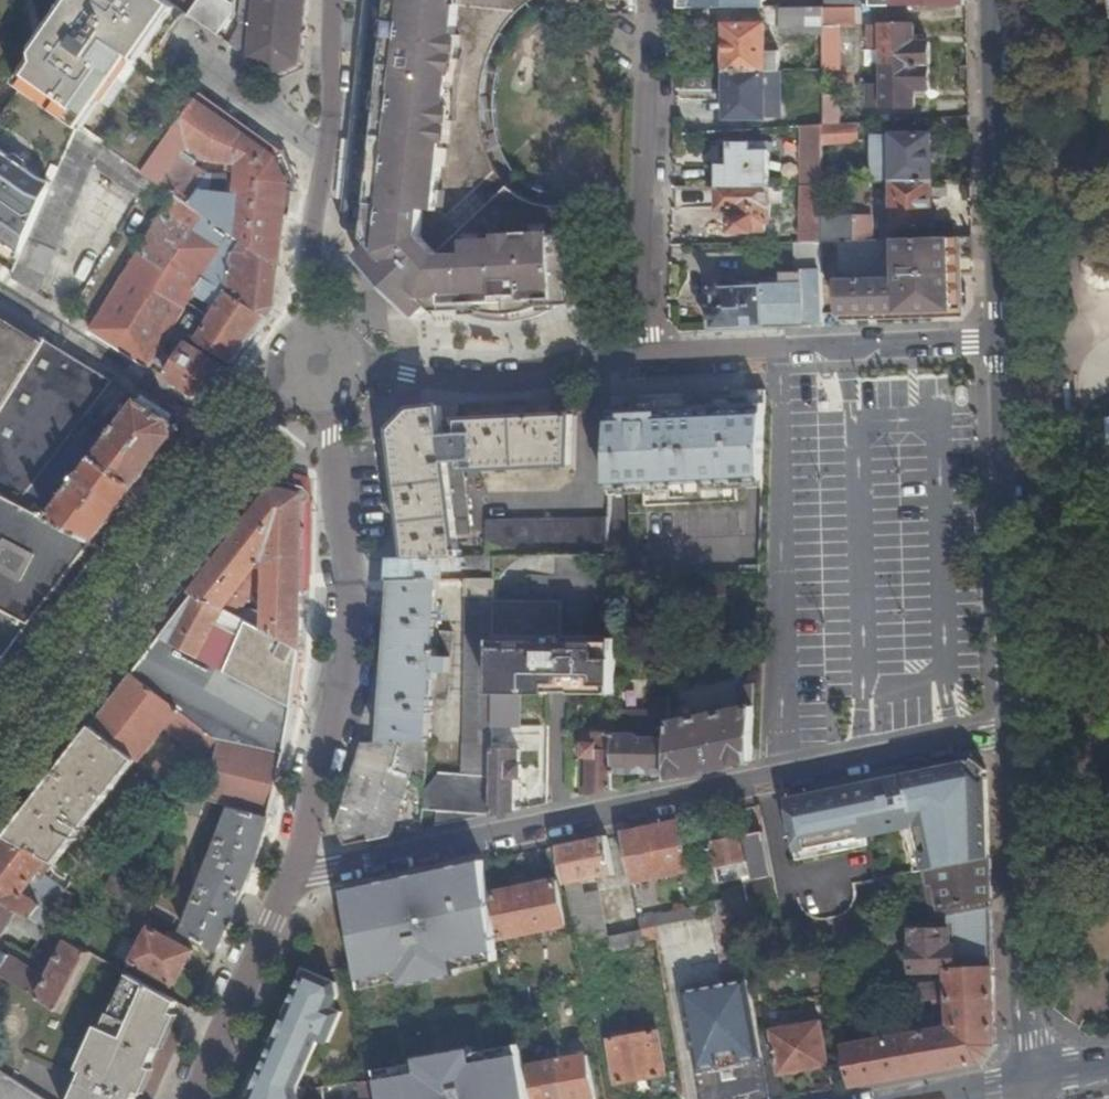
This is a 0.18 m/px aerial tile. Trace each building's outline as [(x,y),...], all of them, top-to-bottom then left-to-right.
[(15,274),(80,127),(146,174),(195,102),(173,85),(170,82),(168,79),(166,76),(165,73),(165,70),(164,67),(164,63),(164,60),(164,55),(165,52),(166,50),(167,47),(169,45),(190,15),(169,0),(77,0),(54,32),(75,47),(67,58),(46,44),(36,57),(42,61),(0,121),(0,262),(15,274)] [(190,15),(219,36),(233,17),(234,4),(228,0),(200,0),(190,15)] [(251,58),(277,77),(300,65),(307,0),(257,0),(256,11),(251,10),(250,16),(255,16),(251,58)] [(362,46),(372,47),(371,63),(360,63),(343,226),(344,230),(345,231),(347,233),(349,234),(370,236),(374,246),(359,260),(372,275),(375,272),(378,275),(378,282),(423,242),(426,244),(501,176),(497,165),(493,154),(489,138),(487,127),(484,113),(484,103),(485,91),(485,83),(488,72),(490,62),(495,51),(499,42),(505,33),(510,25),(517,18),(524,12),(532,6),(530,2),(534,0),(367,0),(362,46)] [(681,10),(768,9),(768,0),(682,0),(681,10)] [(856,8),(826,9),(825,28),(856,27),(856,8)] [(825,28),(826,9),(779,9),(780,38),(825,37),(825,28)] [(728,27),(728,72),(766,71),(766,54),(766,26),(728,27)] [(884,50),(884,69),(931,69),(931,44),(915,45),(915,28),(872,28),(871,51),(884,50)] [(75,47),(54,32),(46,44),(67,58),(75,47)] [(360,63),(371,63),(372,47),(362,46),(360,63)] [(841,53),(825,52),(825,70),(841,70),(841,53)] [(766,71),(780,71),(780,53),(766,54),(766,71)] [(931,69),(884,69),(884,88),(870,88),(869,107),(885,107),(885,108),(916,108),(916,91),(931,92),(931,69)] [(766,71),(728,72),(729,120),(767,119),(766,71)] [(824,122),(840,122),(841,95),(825,95),(824,122)] [(210,112),(195,102),(146,174),(155,179),(160,184),(177,195),(205,215),(211,208),(227,214),(235,215),(233,235),(279,268),(288,184),(279,160),(210,112)] [(836,125),(823,126),(823,144),(858,142),(858,124),(836,125)] [(823,144),(823,126),(804,128),(804,162),(823,162),(823,144)] [(15,274),(12,280),(37,295),(66,229),(72,208),(88,171),(93,165),(140,199),(155,179),(146,174),(80,127),(15,274)] [(874,137),(875,184),(896,183),(934,182),(933,136),(874,137)] [(721,165),(721,187),(771,186),(771,152),(754,152),(754,143),(734,144),(734,157),(737,158),(737,165),(721,165)] [(839,166),(823,166),(823,185),(838,185),(839,166)] [(935,228),(934,182),(896,183),(897,229),(935,228)] [(823,210),(823,185),(807,186),(807,242),(820,242),(822,242),(823,210)] [(771,186),(721,187),(721,209),(734,209),(734,233),(769,232),(769,224),(772,224),(771,186)] [(577,209),(570,209),(562,211),(555,210),(548,210),(541,208),(535,207),(529,204),(523,201),(518,197),(511,191),(439,258),(441,261),(397,302),(398,303),(405,304),(408,307),(405,310),(418,323),(431,310),(437,317),(467,316),(473,319),(481,321),(490,323),(497,324),(506,325),(514,325),(521,325),(530,323),(542,320),(551,317),(559,312),(563,310),(578,306),(571,276),(593,272),(577,209)] [(205,215),(177,195),(93,330),(122,348),(177,260),(205,215)] [(205,215),(233,235),(235,215),(227,214),(211,208),(205,215)] [(829,210),(823,210),(822,242),(838,242),(856,241),(857,217),(829,217),(829,210)] [(275,308),(279,268),(233,235),(205,215),(177,260),(205,276),(222,250),(234,258),(232,261),(229,291),(270,317),(275,308)] [(909,240),(856,241),(838,242),(840,313),(952,311),(952,239),(909,240)] [(820,242),(807,242),(796,243),(797,273),(782,273),(782,285),(764,286),(766,330),(823,328),(820,242)] [(232,366),(270,317),(229,291),(205,276),(177,260),(122,348),(149,366),(195,294),(224,311),(215,323),(199,312),(181,334),(192,341),(232,366)] [(712,308),(713,332),(766,330),(764,286),(721,288),(721,287),(721,286),(720,284),(720,283),(719,283),(718,282),(717,282),(715,282),(714,282),(713,282),(712,283),(711,283),(711,284),(710,285),(709,286),(709,287),(709,288),(709,289),(709,290),(709,291),(710,292),(710,293),(711,293),(712,293),(713,294),(714,294),(716,294),(716,307),(712,308)] [(47,340),(0,311),(0,416),(47,340)] [(213,391),(229,370),(189,345),(192,341),(181,334),(174,330),(151,366),(195,394),(213,391)] [(47,340),(0,416),(0,494),(20,504),(68,442),(114,383),(47,340)] [(126,390),(114,383),(68,442),(79,449),(91,433),(126,390)] [(765,489),(768,389),(748,390),(746,489),(765,489)] [(748,390),(691,392),(613,396),(609,496),(648,493),(648,506),(739,502),(738,490),(746,489),(748,390)] [(176,421),(143,400),(108,444),(96,459),(140,485),(178,436),(176,421)] [(395,430),(412,558),(466,558),(466,552),(462,552),(461,538),(474,536),(466,471),(577,465),(575,414),(461,420),(461,425),(446,426),(443,407),(417,410),(395,430)] [(91,433),(79,449),(96,459),(108,444),(91,433)] [(79,449),(68,442),(20,504),(96,543),(140,485),(96,459),(75,485),(60,474),(79,449)] [(96,459),(79,449),(60,474),(75,485),(96,459)] [(268,633),(301,649),(301,647),(303,496),(277,490),(195,596),(243,620),(249,612),(244,609),(259,589),(264,563),(270,564),(268,633)] [(20,504),(0,494),(0,608),(33,625),(96,543),(20,504)] [(489,522),(490,557),(581,556),(607,556),(609,556),(610,520),(608,520),(489,522)] [(395,557),(387,674),(416,578),(412,558),(395,557)] [(412,558),(416,578),(440,578),(444,578),(444,568),(482,569),(482,579),(496,579),(497,557),(482,558),(466,558),(412,558)] [(387,674),(382,742),(409,742),(429,742),(432,697),(448,698),(453,631),(436,630),(440,578),(416,578),(387,674)] [(465,596),(465,614),(496,615),(496,604),(496,579),(482,579),(468,579),(468,596),(465,596)] [(162,639),(227,671),(247,622),(243,620),(195,596),(162,639)] [(495,694),(522,693),(551,693),(617,692),(617,671),(618,640),(565,639),(565,605),(496,604),(496,615),(495,694)] [(33,625),(0,608),(0,659),(2,659),(5,661),(33,625)] [(465,614),(464,713),(495,713),(495,694),(496,615),(465,614)] [(226,673),(293,708),(295,697),(301,649),(268,633),(247,622),(227,671),(226,673)] [(162,639),(134,675),(216,737),(285,752),(293,708),(226,673),(227,671),(162,639)] [(134,675),(94,727),(139,762),(166,729),(213,766),(210,783),(205,800),(233,807),(270,817),(285,752),(216,737),(134,675)] [(671,778),(755,761),(757,698),(758,686),(741,689),(745,708),(723,712),(722,706),(714,707),(715,714),(672,723),(671,772),(671,778)] [(495,713),(495,729),(522,728),(522,711),(522,693),(495,694),(495,713)] [(651,771),(671,772),(672,723),(672,699),(655,698),(655,711),(617,710),(617,734),(616,772),(641,773),(641,761),(652,761),(651,771)] [(464,713),(463,742),(495,742),(495,729),(495,713),(464,713)] [(94,727),(8,838),(56,863),(58,865),(139,762),(94,727)] [(592,794),(616,790),(616,772),(617,734),(598,733),(599,745),(587,745),(586,757),(593,757),(592,794)] [(382,742),(365,743),(339,825),(349,844),(394,835),(413,776),(393,769),(400,750),(406,751),(409,742),(382,742)] [(441,772),(437,826),(494,815),(494,750),(495,742),(463,742),(462,774),(441,772)] [(494,750),(494,815),(517,810),(517,778),(523,777),(523,764),(523,750),(494,750)] [(967,758),(787,799),(797,847),(908,825),(921,870),(928,869),(945,866),(991,857),(988,774),(967,758)] [(205,800),(179,794),(179,795),(175,809),(201,816),(205,800)] [(185,933),(219,951),(256,862),(263,843),(270,817),(233,807),(185,933)] [(693,871),(683,820),(622,833),(632,882),(693,871)] [(768,852),(764,831),(710,844),(711,845),(700,848),(708,888),(725,885),(724,881),(752,876),(753,880),(746,881),(748,893),(765,890),(766,894),(747,898),(749,908),(777,902),(771,869),(768,852)] [(608,836),(559,846),(566,884),(616,874),(608,836)] [(0,849),(0,900),(49,928),(60,905),(48,898),(40,904),(26,893),(39,876),(43,879),(56,863),(8,838),(0,849)] [(778,850),(768,852),(771,869),(781,867),(778,850)] [(992,897),(991,857),(945,866),(928,869),(930,884),(937,883),(942,908),(992,897)] [(482,864),(345,891),(361,975),(400,967),(403,979),(459,968),(456,954),(498,946),(482,864)] [(114,877),(107,891),(130,903),(137,890),(114,877)] [(892,877),(875,880),(876,894),(895,890),(892,877)] [(530,887),(538,931),(567,925),(558,881),(530,887)] [(504,939),(538,931),(530,887),(496,894),(504,939)] [(700,908),(700,909),(701,918),(736,911),(736,910),(749,908),(747,898),(700,908)] [(570,905),(577,941),(610,935),(603,899),(570,905)] [(2,941),(7,945),(11,940),(6,935),(17,921),(33,932),(32,933),(44,940),(50,928),(49,928),(0,900),(0,943),(2,941)] [(739,925),(780,918),(777,902),(749,908),(736,910),(736,911),(739,925)] [(994,967),(992,906),(949,915),(950,928),(956,928),(956,945),(950,945),(949,928),(914,929),(914,945),(912,945),(912,971),(952,970),(994,967)] [(700,909),(639,920),(641,929),(655,926),(701,918),(700,909)] [(142,946),(184,968),(193,951),(151,928),(142,946)] [(2,978),(61,1012),(93,953),(71,941),(44,991),(35,985),(41,975),(0,950),(0,976),(2,978)] [(174,986),(184,968),(142,946),(133,963),(174,986)] [(749,979),(746,964),(729,967),(732,983),(749,979)] [(309,966),(251,1098),(293,1098),(292,1084),(316,1028),(328,1035),(339,1009),(330,1006),(335,992),(334,976),(309,966)] [(996,1048),(994,967),(952,970),(952,975),(944,975),(944,982),(908,985),(910,1002),(936,1000),(937,1011),(952,1010),(952,1025),(901,1036),(868,1042),(863,1012),(848,1016),(861,1084),(986,1061),(996,1048)] [(131,975),(106,1029),(85,1073),(73,1098),(136,1098),(140,1090),(152,1065),(161,1044),(174,1013),(179,1002),(131,975)] [(763,1056),(757,1057),(746,1000),(753,998),(749,979),(732,983),(735,1001),(688,1010),(699,1068),(696,1069),(702,1098),(771,1098),(763,1056)] [(179,1014),(174,1013),(161,1044),(166,1046),(179,1014)] [(788,1097),(784,1073),(830,1064),(823,1022),(759,1033),(763,1056),(771,1098),(779,1098),(788,1097)] [(85,1073),(106,1029),(101,1026),(79,1071),(85,1073)] [(659,1030),(609,1039),(617,1082),(667,1073),(659,1030)] [(379,1074),(383,1098),(532,1098),(523,1049),(476,1057),(474,1043),(417,1053),(420,1067),(379,1074)] [(561,1061),(560,1061),(558,1046),(545,1049),(546,1054),(548,1054),(549,1063),(531,1066),(537,1098),(567,1098),(561,1061)] [(567,1098),(596,1098),(588,1056),(561,1061),(567,1098)] [(152,1065),(140,1090),(145,1092),(156,1066),(152,1065)] [(1,1071),(0,1072),(0,1098),(45,1098),(1,1071)]
